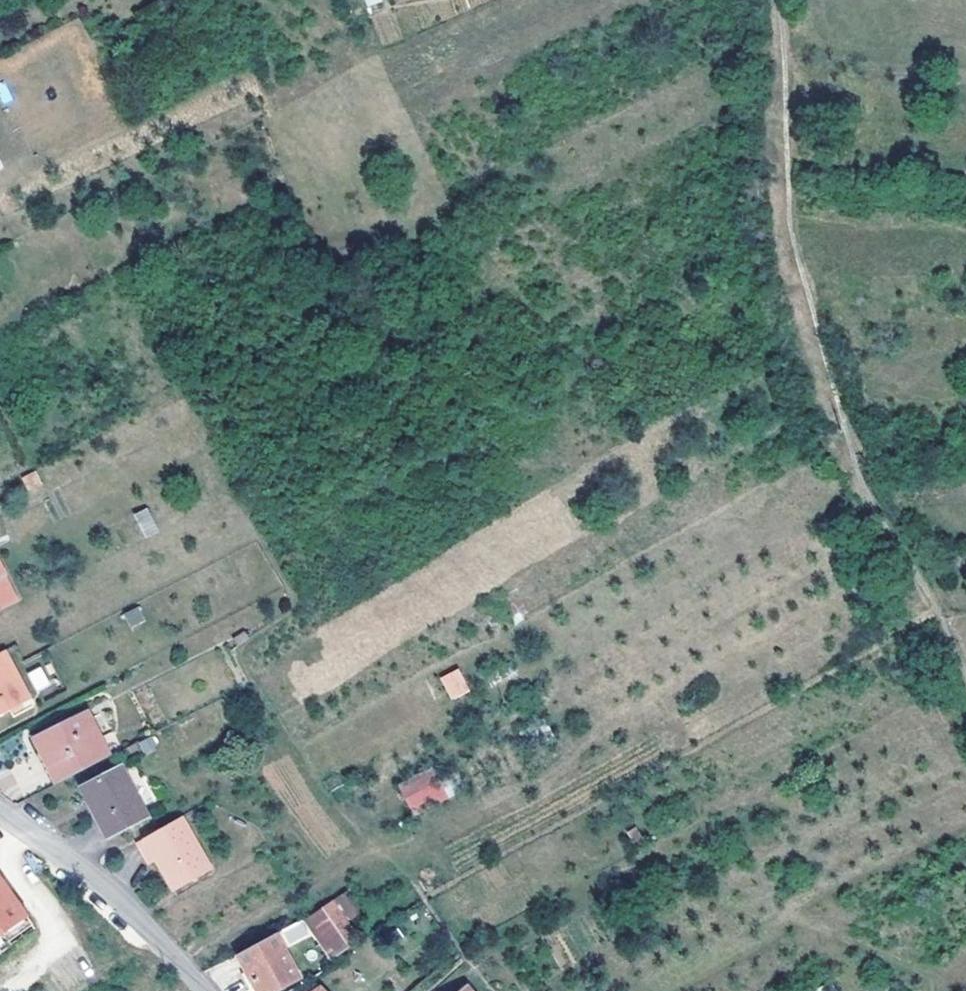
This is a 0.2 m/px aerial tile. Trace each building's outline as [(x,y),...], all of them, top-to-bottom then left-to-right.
[(36,470),(22,476),(29,491),(43,484),(36,470)] [(134,513),(145,533),(156,527),(145,507),(134,513)] [(1,577),(0,578),(0,610),(14,602),(1,577)] [(131,627),(145,619),(137,606),(123,614),(131,627)] [(0,652),(0,712),(25,699),(0,652)] [(37,693),(51,686),(42,666),(28,672),(37,693)] [(458,671),(442,680),(452,698),(468,690),(458,671)] [(26,737),(51,785),(104,757),(78,710),(26,737)] [(397,783),(411,813),(447,797),(433,766),(397,783)] [(77,788),(103,838),(142,819),(115,768),(77,788)] [(153,859),(168,888),(205,868),(177,817),(132,840),(145,864),(153,859)] [(0,885),(0,951),(32,928),(0,885)] [(347,892),(303,916),(327,959),(361,941),(350,920),(359,915),(347,892)] [(303,920),(281,930),(288,944),(310,934),(303,920)] [(271,935),(234,954),(251,990),(270,990),(293,978),(271,935)]
